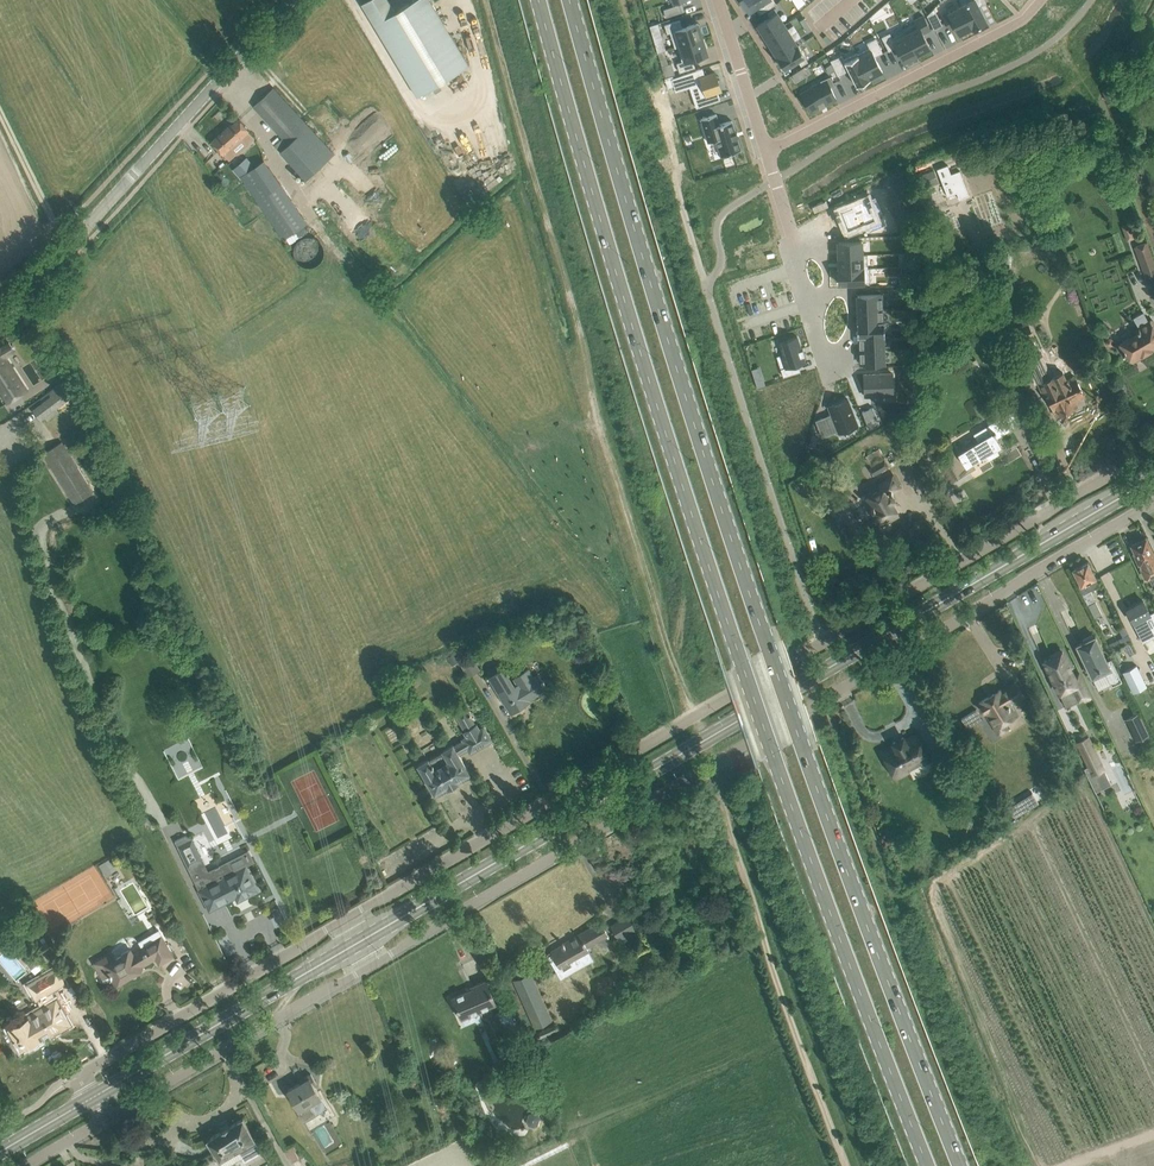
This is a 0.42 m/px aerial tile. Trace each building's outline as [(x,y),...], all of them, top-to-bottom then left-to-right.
[(361,3),(417,96),(469,65),(430,0),(414,0),(395,11),(388,0),(367,0),(361,3)] [(675,5),(663,9),(666,17),(682,12),(678,1),(681,0),(683,0),(673,0),(675,5)] [(748,10),(749,12),(750,11),(756,8),(760,14),(776,3),(774,0),(741,0),(748,10)] [(960,5),(961,6),(972,27),(973,29),(986,21),(978,6),(986,2),(985,0),(970,0),(960,5)] [(961,6),(943,16),(949,27),(954,24),(959,34),(972,27),(961,6)] [(770,16),(757,24),(764,35),(784,23),(774,8),(767,12),(770,16)] [(934,8),(927,15),(934,29),(942,25),(934,8)] [(916,22),(903,29),(904,31),(905,31),(917,55),(930,48),(923,33),(930,29),(923,15),(915,19),(916,22)] [(680,19),(664,24),(667,33),(670,32),(675,48),(677,47),(677,46),(703,38),(698,23),(682,28),(680,19)] [(657,23),(650,25),(654,39),(662,36),(657,23)] [(784,23),(764,35),(771,46),(790,34),(784,23)] [(890,32),(881,37),(889,51),(896,47),(904,61),(917,55),(905,31),(904,31),(892,37),(890,32)] [(790,34),(771,46),(778,57),(797,45),(790,34)] [(682,61),(677,63),(679,72),(695,67),(692,59),(708,54),(703,38),(677,46),(677,47),(682,61)] [(869,48),(857,54),(870,77),(882,71),(875,56),(883,52),(875,38),(867,42),(869,48)] [(778,57),(777,58),(784,70),(798,61),(801,66),(808,61),(805,57),(806,56),(798,44),(797,45),(778,57)] [(664,51),(658,53),(660,59),(666,57),(664,51)] [(842,55),(830,61),(838,76),(848,70),(856,86),(870,79),(870,77),(857,54),(857,52),(844,59),(842,55)] [(668,64),(662,66),(665,77),(675,74),(671,63),(668,64)] [(832,64),(825,68),(829,74),(835,71),(832,64)] [(702,68),(671,78),(675,90),(695,84),(702,105),(720,100),(717,91),(721,90),(715,72),(705,75),(702,68)] [(821,83),(801,93),(811,112),(820,107),(820,108),(821,108),(820,107),(825,105),(826,105),(825,104),(836,99),(831,89),(835,87),(830,76),(820,81),(821,83)] [(273,87),(253,106),(258,112),(259,113),(264,118),(264,119),(265,119),(270,125),(270,126),(271,125),(276,131),(276,132),(282,137),(281,137),(282,138),(275,145),(306,179),(334,154),(328,147),(328,146),(327,146),(322,140),(321,139),(315,133),(315,132),(309,126),(309,125),(309,126),(303,119),(302,118),(302,119),(297,113),(297,112),(296,112),(291,107),(291,106),(290,106),(285,100),(286,100),(285,99),(285,100),(280,94),(279,93),(273,87)] [(1111,87),(1105,90),(1103,91),(1107,101),(1115,98),(1111,87)] [(716,114),(701,119),(708,142),(716,140),(721,156),(741,150),(737,137),(738,137),(738,136),(737,137),(736,133),(737,133),(737,132),(735,133),(732,120),(719,124),(716,114)] [(248,129),(239,119),(232,125),(231,124),(211,142),(222,154),(223,153),(229,160),(237,153),(231,146),(240,138),(246,145),(254,137),(247,130),(248,129)] [(238,164),(246,173),(254,167),(245,158),(238,164)] [(257,200),(279,182),(264,160),(254,167),(246,173),(242,178),(257,200)] [(956,191),(959,198),(968,194),(959,171),(951,174),(947,165),(938,169),(948,194),(956,191)] [(927,172),(915,176),(920,188),(921,187),(927,185),(938,181),(934,169),(927,172)] [(307,223),(279,182),(257,200),(284,239),(307,223)] [(849,207),(840,210),(848,229),(867,221),(870,229),(885,223),(875,198),(867,201),(867,199),(859,203),(857,200),(847,204),(849,207)] [(1130,222),(1121,225),(1127,240),(1136,237),(1130,222)] [(861,241),(838,241),(839,256),(862,255),(862,254),(861,241)] [(1131,246),(1144,281),(1153,277),(1153,273),(1143,242),(1131,246)] [(1064,252),(1058,254),(1061,262),(1067,260),(1064,252)] [(862,255),(839,256),(839,269),(868,268),(868,267),(867,254),(862,254),(862,255)] [(839,269),(838,269),(839,283),(870,282),(869,267),(868,267),(868,268),(839,269)] [(881,294),(858,295),(858,309),(882,308),(881,294)] [(882,308),(858,309),(859,322),(882,321),(882,308)] [(1120,349),(1123,354),(1126,352),(1129,357),(1139,351),(1141,355),(1153,348),(1153,329),(1153,328),(1153,323),(1152,319),(1148,321),(1143,312),(1133,317),(1138,327),(1133,330),(1136,334),(1117,345),(1120,349)] [(859,322),(857,322),(857,336),(859,336),(883,335),(885,335),(884,321),(882,321),(859,322)] [(883,335),(859,336),(860,349),(883,348),(883,335)] [(788,339),(779,342),(783,354),(780,355),(784,367),(781,368),(783,376),(800,371),(798,364),(805,361),(803,355),(805,355),(803,348),(801,349),(797,336),(789,339),(789,338),(788,338),(788,339)] [(1105,340),(1105,341),(1105,342),(1105,343),(1106,343),(1106,344),(1107,344),(1107,345),(1108,345),(1109,345),(1110,345),(1111,345),(1112,344),(1113,343),(1113,342),(1113,341),(1113,340),(1113,339),(1112,338),(1111,337),(1110,337),(1109,337),(1108,337),(1107,337),(1107,338),(1106,338),(1106,339),(1105,340)] [(0,349),(0,391),(7,402),(27,390),(6,357),(15,351),(9,342),(0,349)] [(883,348),(860,349),(860,364),(884,362),(883,348)] [(1028,361),(1046,400),(1048,399),(1054,412),(1060,410),(1062,414),(1071,409),(1071,408),(1071,409),(1067,401),(1068,400),(1072,398),(1073,400),(1074,400),(1084,395),(1074,375),(1066,379),(1063,373),(1050,379),(1039,356),(1028,361)] [(52,396),(34,409),(40,417),(78,389),(72,381),(74,379),(64,365),(62,366),(60,363),(55,367),(58,370),(54,373),(61,383),(49,392),(52,396)] [(892,373),(864,374),(865,396),(871,395),(871,398),(872,398),(872,401),(884,400),(883,393),(893,392),(892,373)] [(763,378),(755,381),(757,388),(765,385),(763,378)] [(831,414),(816,420),(822,436),(838,430),(839,433),(858,425),(848,399),(828,406),(831,414)] [(873,407),(862,411),(869,428),(879,424),(873,407)] [(997,438),(1011,429),(1004,416),(973,434),(978,442),(958,453),(966,467),(986,455),(989,460),(999,453),(996,448),(1001,445),(997,438)] [(63,442),(43,454),(74,505),(94,493),(63,442)] [(884,459),(869,468),(873,475),(888,466),(884,459)] [(881,488),(865,497),(881,524),(898,513),(892,502),(895,501),(890,493),(900,487),(893,475),(878,483),(881,488)] [(1145,538),(1132,544),(1136,553),(1135,553),(1139,563),(1142,561),(1145,566),(1141,568),(1146,577),(1148,576),(1152,584),(1153,583),(1153,558),(1153,556),(1145,538)] [(1081,585),(1079,587),(1082,594),(1088,592),(1100,586),(1087,561),(1073,569),(1081,585)] [(1088,592),(1082,594),(1088,605),(1088,604),(1093,602),(1088,592)] [(1152,617),(1143,600),(1127,609),(1136,626),(1152,617)] [(1088,604),(1095,617),(1102,614),(1095,601),(1093,602),(1088,604)] [(1122,681),(1121,677),(1111,658),(1107,660),(1095,636),(1093,636),(1092,634),(1083,638),(1084,641),(1076,645),(1092,677),(1105,671),(1112,686),(1122,681)] [(1123,637),(1119,640),(1122,646),(1132,641),(1128,635),(1123,637)] [(1113,653),(1125,676),(1140,669),(1128,645),(1113,653)] [(1090,697),(1080,677),(1079,674),(1074,676),(1062,652),(1061,652),(1060,650),(1050,654),(1051,657),(1044,661),(1059,693),(1072,687),(1079,700),(1084,698),(1084,700),(1090,697)] [(469,651),(457,658),(467,675),(479,668),(469,651)] [(490,676),(491,677),(511,711),(524,704),(522,701),(546,687),(543,683),(545,682),(543,679),(542,680),(539,675),(533,678),(528,670),(515,678),(518,683),(513,686),(503,670),(503,669),(490,676)] [(980,708),(982,711),(984,712),(985,710),(998,732),(1006,728),(1003,723),(1015,716),(1009,704),(1023,695),(1016,683),(1001,692),(1000,690),(980,702),(982,705),(980,706),(980,708)] [(480,728),(468,707),(456,713),(469,735),(418,764),(435,793),(447,786),(448,788),(459,782),(457,780),(470,773),(459,754),(468,748),(470,752),(492,740),(484,726),(480,728)] [(1150,733),(1140,711),(1125,718),(1136,740),(1150,733)] [(928,755),(917,734),(907,739),(904,740),(903,737),(893,742),(895,745),(882,752),(895,776),(904,771),(903,768),(915,762),(916,765),(930,758),(928,755)] [(1088,736),(1075,742),(1091,775),(1104,769),(1088,736)] [(1023,803),(1007,813),(1011,820),(1027,810),(1023,803)] [(245,897),(258,890),(245,866),(233,872),(230,869),(225,867),(220,867),(219,867),(219,866),(217,867),(217,869),(216,869),(213,873),(203,871),(200,866),(203,861),(192,839),(193,839),(192,839),(186,837),(176,841),(199,891),(209,910),(224,903),(224,902),(233,897),(233,898),(243,893),(245,897)] [(110,859),(102,863),(106,871),(114,866),(110,859)] [(632,911),(609,924),(618,940),(641,927),(632,911)] [(563,944),(552,951),(563,970),(573,964),(570,959),(587,949),(588,949),(586,945),(606,933),(608,937),(609,936),(600,921),(599,921),(599,922),(562,944),(563,944)] [(49,945),(40,930),(33,934),(42,949),(49,945)] [(159,964),(173,956),(164,941),(165,940),(159,930),(139,942),(142,947),(132,952),(131,950),(130,950),(127,949),(121,953),(121,956),(117,958),(112,951),(93,962),(104,982),(112,977),(116,983),(142,968),(140,966),(155,957),(159,964)] [(651,944),(639,952),(643,960),(656,953),(651,944)] [(656,954),(644,961),(649,969),(661,962),(656,954)] [(37,969),(44,964),(37,956),(31,961),(37,969)] [(51,990),(66,982),(57,966),(27,984),(41,1007),(23,1018),(25,1020),(9,1030),(20,1049),(41,1037),(39,1034),(49,1028),(52,1034),(71,1024),(51,990)] [(530,972),(512,980),(534,1028),(552,1020),(530,972)] [(496,1003),(486,980),(472,986),(473,988),(452,997),(464,1024),(474,1020),(477,1021),(482,1019),(491,1039),(505,1032),(507,1038),(522,1031),(511,1007),(497,1014),(496,1012),(499,1011),(495,1003),(496,1003)] [(551,1026),(540,1031),(543,1037),(554,1032),(551,1026)] [(317,1083),(311,1073),(304,1077),(306,1080),(302,1082),(302,1081),(288,1089),(299,1109),(297,1110),(302,1119),(316,1111),(310,1101),(320,1095),(314,1085),(317,1083)] [(528,1115),(526,1121),(529,1126),(534,1127),(540,1124),(542,1119),(539,1114),(533,1112),(528,1115)] [(255,1138),(243,1118),(208,1138),(219,1159),(237,1148),(242,1157),(245,1161),(262,1151),(255,1138)]
